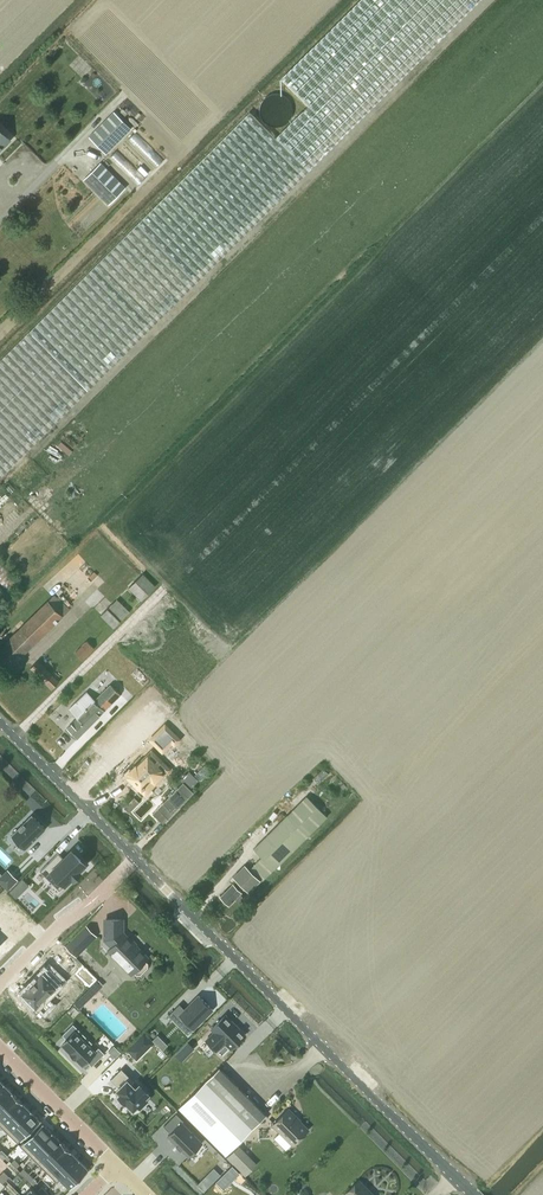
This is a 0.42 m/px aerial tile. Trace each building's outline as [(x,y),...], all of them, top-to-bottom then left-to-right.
[(259,220),(480,0),(360,0),(281,78),(307,105),(276,137),(250,111),(0,360),(0,477),(259,220)] [(292,107),(291,104),(290,102),(289,99),(287,97),(284,95),(282,94),(279,93),(276,93),(273,93),(271,94),(268,95),(265,96),(263,98),(262,101),(260,103),(259,106),(259,109),(259,112),(260,115),(261,117),(262,119),(264,122),(266,123),(269,125),(271,126),(274,126),(277,126),(279,126),(282,125),(284,124),(287,122),(289,120),(290,118),(291,115),(292,113),(292,110),(292,107)] [(114,111),(89,135),(106,153),(131,128),(114,111)] [(100,162),(83,179),(108,204),(126,187),(100,162)] [(6,565),(1,560),(0,561),(0,583),(8,592),(20,580),(6,565)] [(143,573),(128,587),(141,600),(156,586),(143,573)] [(63,615),(71,608),(55,593),(48,600),(0,648),(0,664),(6,670),(63,615)] [(117,598),(108,608),(121,621),(130,611),(117,598)] [(114,628),(120,621),(108,608),(101,615),(114,628)] [(87,640),(75,652),(83,660),(95,648),(87,640)] [(30,667),(46,683),(52,689),(59,681),(38,660),(30,667)] [(78,717),(67,728),(76,737),(112,702),(116,698),(121,694),(111,684),(95,700),(87,692),(70,709),(78,717)] [(151,752),(128,775),(145,792),(148,789),(160,777),(166,772),(155,761),(158,758),(151,752)] [(184,782),(154,813),(164,823),(194,792),(184,782)] [(236,880),(221,896),(229,904),(235,898),(237,900),(241,901),(243,899),(242,895),(240,893),(245,888),(248,892),(260,880),(261,881),(307,835),(327,815),(314,802),(307,795),(288,815),(254,849),(263,857),(250,870),(245,865),(233,876),(236,880)] [(32,814),(11,835),(25,849),(46,828),(32,814)] [(58,852),(40,870),(52,882),(57,876),(65,884),(72,877),(73,879),(80,872),(78,870),(85,864),(72,850),(64,858),(58,852)] [(0,877),(0,882),(8,889),(18,879),(8,869),(0,877)] [(14,887),(10,891),(17,898),(21,894),(14,887)] [(122,919),(106,919),(106,939),(113,946),(109,949),(132,973),(134,971),(136,974),(141,974),(148,966),(148,962),(145,960),(147,958),(122,932),(122,919)] [(75,937),(66,945),(77,957),(86,948),(75,937)] [(23,995),(21,996),(30,1006),(32,1004),(35,1007),(36,1005),(43,1012),(49,1006),(42,999),(61,981),(49,969),(44,974),(42,972),(21,993),(23,995)] [(89,989),(74,1003),(80,1009),(95,994),(89,989)] [(179,1004),(169,1014),(174,1020),(180,1015),(193,1029),(213,1009),(199,995),(185,1009),(179,1004)] [(214,1031),(206,1040),(216,1050),(225,1042),(231,1048),(245,1034),(225,1014),(211,1028),(214,1031)] [(70,1036),(62,1044),(78,1060),(82,1064),(86,1060),(92,1066),(105,1053),(99,1047),(95,1051),(89,1045),(92,1042),(86,1037),(84,1039),(75,1031),(72,1034),(71,1033),(69,1035),(70,1036)] [(206,1081),(179,1108),(225,1155),(252,1128),(257,1123),(266,1114),(229,1078),(219,1067),(218,1069),(208,1078),(206,1080),(206,1081)] [(121,1068),(110,1079),(119,1088),(117,1090),(120,1093),(118,1095),(126,1102),(133,1109),(138,1105),(140,1107),(148,1100),(145,1097),(149,1093),(139,1084),(135,1088),(131,1084),(134,1081),(121,1068)] [(0,1087),(0,1105),(12,1092),(3,1083),(0,1087)] [(0,1105),(0,1123),(22,1101),(22,1102),(21,1101),(12,1091),(12,1092),(0,1105)] [(0,1123),(0,1125),(8,1133),(31,1110),(22,1102),(22,1101),(0,1123)] [(288,1108),(272,1124),(293,1145),(309,1129),(288,1108)] [(31,1110),(8,1133),(17,1143),(40,1120),(40,1119),(31,1110)] [(176,1113),(164,1126),(170,1132),(168,1135),(177,1144),(176,1145),(181,1150),(182,1149),(189,1156),(202,1143),(182,1122),(183,1120),(176,1113)] [(43,1122),(20,1145),(29,1154),(52,1132),(44,1124),(43,1123),(43,1122)] [(52,1132),(29,1154),(38,1163),(61,1141),(60,1140),(52,1132)] [(61,1141),(38,1163),(47,1172),(70,1150),(71,1150),(61,1140),(60,1140),(61,1141)] [(238,1146),(227,1157),(238,1168),(249,1157),(238,1146)] [(70,1150),(47,1172),(57,1182),(61,1178),(60,1178),(79,1159),(70,1150)] [(15,1159),(11,1162),(16,1167),(20,1164),(15,1159)] [(79,1159),(60,1178),(61,1178),(69,1187),(70,1187),(89,1168),(88,1168),(79,1159)] [(24,1168),(20,1171),(25,1176),(29,1173),(24,1168)] [(4,1171),(1,1174),(6,1179),(9,1176),(4,1171)] [(29,1173),(25,1176),(30,1181),(34,1178),(29,1173)] [(346,1193),(348,1194),(375,1194),(367,1188),(359,1179),(346,1193)] [(42,1186),(38,1189),(43,1194),(47,1191),(42,1186)]
